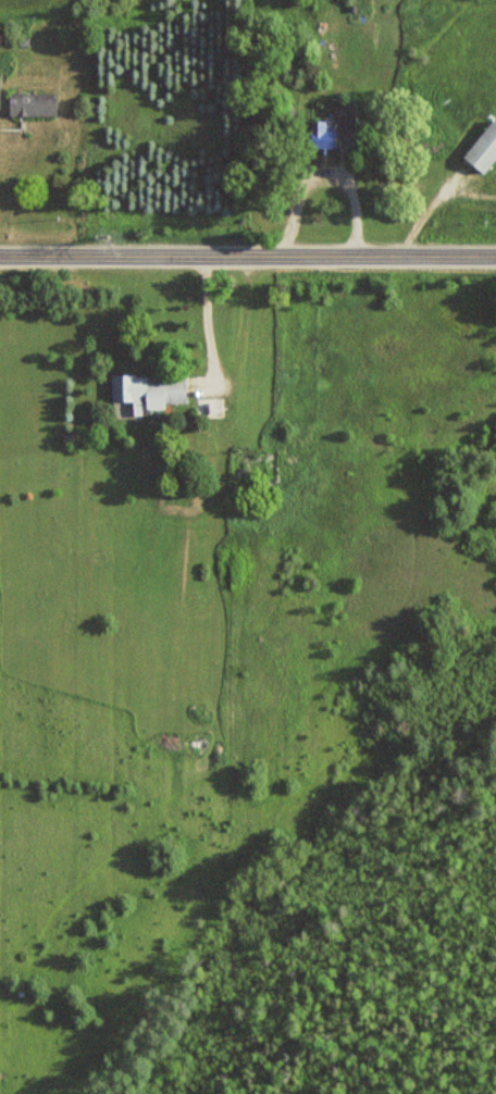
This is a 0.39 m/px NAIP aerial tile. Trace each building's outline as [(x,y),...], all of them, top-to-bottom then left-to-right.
[(57,116),(57,94),(9,94),(9,116),(57,116)] [(355,128),(355,102),(337,102),(337,128),(355,128)] [(492,118),(463,159),(485,175),(495,159),(495,121),(492,118)] [(326,130),(326,122),(311,122),(311,148),(336,148),(336,130),(326,130)] [(112,375),(111,402),(133,402),(133,416),(150,416),(150,411),(165,411),(166,404),(186,404),(187,376),(112,375)] [(199,398),(199,417),(224,416),(224,398),(199,398)]
